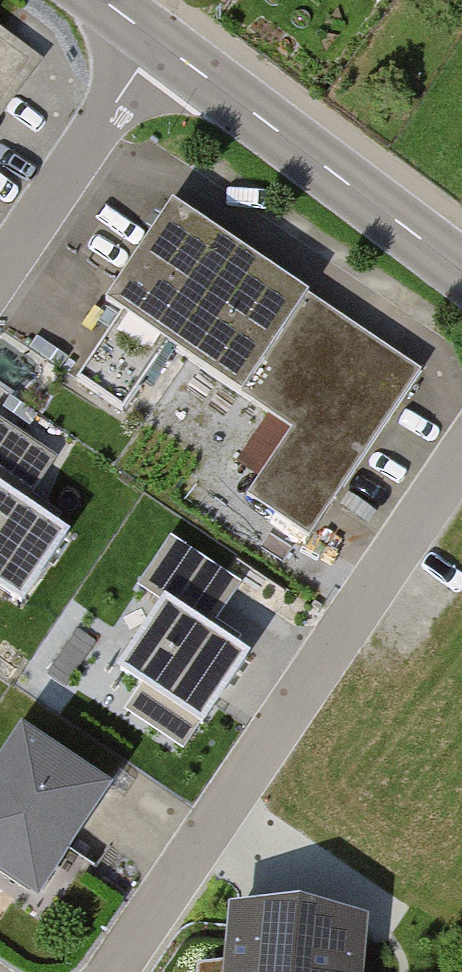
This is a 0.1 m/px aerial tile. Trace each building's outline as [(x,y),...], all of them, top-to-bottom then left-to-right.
[(425,373),(185,211),(119,309),(129,315),(84,382),(130,413),(177,342),(299,424),(254,491),(317,533),(425,373)] [(22,604),(68,535),(21,503),(50,459),(0,426),(0,589),(22,604)] [(163,603),(120,666),(201,721),(246,655),(235,648),(242,637),(217,620),(241,585),(171,537),(138,586),(163,603)] [(0,777),(0,862),(35,886),(99,791),(25,740),(0,777)] [(239,909),(233,971),(354,971),(359,920),(239,909)]
